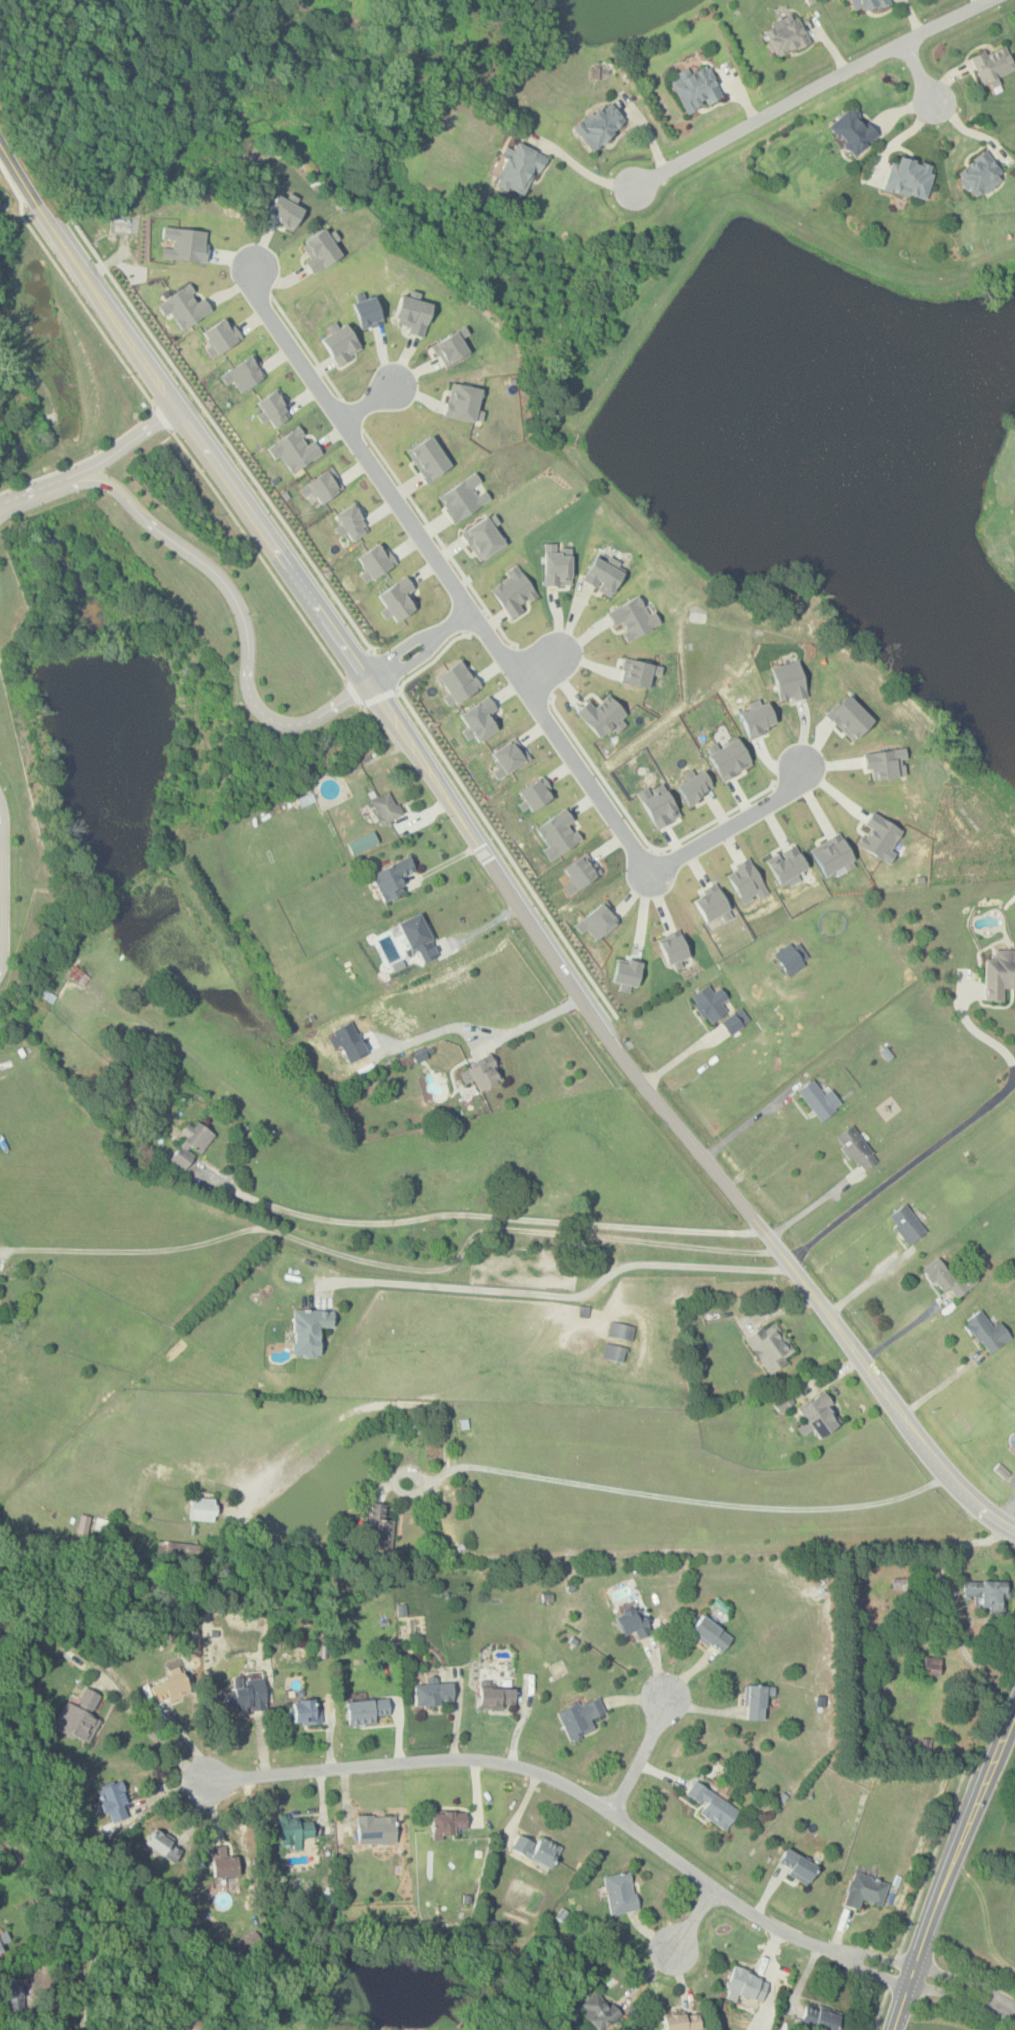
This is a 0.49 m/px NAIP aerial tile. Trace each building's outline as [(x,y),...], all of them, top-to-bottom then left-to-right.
[(856,14),(890,0),(850,0),(856,14)] [(777,59),(808,40),(792,12),(760,31),(777,59)] [(982,89),(999,83),(997,77),(1014,71),(1005,45),(971,57),(982,89)] [(669,81),(686,115),(723,97),(707,62),(669,81)] [(573,128),(592,151),(626,122),(606,100),(573,128)] [(878,135),(851,105),(827,127),(854,157),(878,135)] [(544,157),(516,140),(492,181),(521,198),(544,157)] [(956,175),(975,199),(1004,176),(984,152),(956,175)] [(925,200),(934,165),(894,155),(884,190),(925,200)] [(298,197),(288,192),(285,198),(276,194),(266,214),(293,227),(303,208),(294,204),(298,197)] [(207,230),(162,227),(161,238),(171,239),(170,248),(162,247),(161,258),(204,262),(207,230)] [(303,260),(313,274),(341,255),(333,242),(339,239),(333,229),(326,234),(323,227),(300,244),(309,256),(303,260)] [(156,305),(164,316),(169,312),(181,331),(211,310),(202,297),(198,299),(187,283),(156,305)] [(400,294),(393,322),(408,326),(407,332),(422,337),(431,303),(416,299),(417,292),(409,290),(407,296),(400,294)] [(382,323),(374,295),(352,302),(360,330),(382,323)] [(210,357),(242,339),(233,322),(228,325),(223,318),(201,331),(209,344),(204,347),(210,357)] [(325,326),(329,332),(320,338),(336,365),(361,350),(345,322),(337,327),(334,321),(325,326)] [(430,344),(443,366),(468,352),(460,338),(468,333),(464,325),(430,344)] [(232,381),(240,393),(266,374),(252,353),(219,375),(226,385),(232,381)] [(443,414),(480,423),(484,410),(477,409),(481,388),(451,381),(443,414)] [(268,419),(273,427),(291,415),(275,389),(255,401),(261,411),(256,414),(261,424),(268,419)] [(321,454),(312,440),(308,443),(298,427),(266,446),(274,459),(279,455),(290,473),(321,454)] [(451,466),(430,435),(405,451),(426,483),(451,466)] [(304,498),(312,493),(318,504),(343,488),(330,467),(297,488),(304,498)] [(484,489),(475,494),(472,487),(480,482),(475,473),(436,495),(452,522),(491,500),(484,489)] [(346,533),(350,540),(367,531),(353,503),(333,513),(339,524),(334,527),(339,537),(346,533)] [(505,544),(493,525),(497,523),(491,513),(460,532),(478,561),(505,544)] [(382,550),(377,542),(356,556),(364,569),(359,573),(365,583),(396,563),(386,547),(382,550)] [(571,584),(570,553),(556,553),(556,543),(543,543),(544,585),(571,584)] [(625,565),(608,557),(606,562),(593,556),(582,580),(597,587),(595,590),(611,597),(625,565)] [(537,595),(515,564),(504,571),(507,576),(489,589),(510,619),(523,610),(520,606),(537,595)] [(395,621),(418,605),(409,592),(414,589),(405,575),(376,594),(384,606),(378,610),(384,619),(391,615),(395,621)] [(606,611),(613,626),(618,623),(627,640),(660,624),(653,610),(647,613),(638,595),(606,611)] [(480,687),(462,658),(436,675),(447,693),(442,696),(449,707),(480,687)] [(662,665),(623,658),(619,682),(648,688),(651,674),(660,675),(662,665)] [(770,666),(778,700),(791,696),(792,700),(806,696),(797,659),(770,666)] [(873,720),(846,694),(826,715),(852,741),(873,720)] [(477,742),(501,727),(491,711),(496,708),(488,695),(458,714),(467,727),(461,730),(467,740),(473,735),(477,742)] [(599,738),(612,727),(616,732),(629,721),(607,695),(594,706),(589,700),(576,711),(599,738)] [(776,726),(767,702),(738,712),(747,737),(776,726)] [(490,752),(499,767),(492,770),(496,778),(529,759),(516,737),(490,752)] [(706,754),(722,781),(752,764),(736,737),(706,754)] [(863,752),(864,769),(870,768),(871,779),(904,776),(902,759),(905,758),(904,748),(863,752)] [(686,804),(713,789),(702,769),(694,774),(690,768),(680,773),(684,780),(676,784),(686,804)] [(517,803),(522,813),(554,796),(543,776),(517,790),(523,801),(517,803)] [(646,786),(636,792),(656,829),(680,816),(662,784),(649,792),(646,786)] [(369,800),(380,825),(402,815),(390,790),(369,800)] [(535,827),(547,846),(542,849),(549,860),(580,840),(569,823),(573,820),(565,808),(535,827)] [(902,829),(871,811),(863,824),(867,826),(857,845),(888,863),(895,852),(890,850),(902,829)] [(379,843),(373,830),(346,842),(352,855),(379,843)] [(836,876),(856,865),(838,832),(809,848),(824,877),(834,871),(836,876)] [(799,879),(796,873),(806,867),(793,844),(765,860),(781,889),(799,879)] [(563,886),(567,893),(600,875),(588,853),(561,868),(570,883),(563,886)] [(730,865),(734,872),(727,876),(741,903),(756,895),(758,898),(767,893),(748,856),(730,865)] [(371,870),(382,901),(405,893),(400,877),(415,871),(410,857),(371,870)] [(723,921),(732,916),(713,882),(697,891),(700,896),(692,900),(705,922),(719,914),(723,921)] [(594,940),(619,922),(603,901),(572,923),(579,933),(586,928),(594,940)] [(397,922),(409,951),(415,948),(422,962),(437,956),(419,912),(397,922)] [(681,967),(679,959),(687,957),(678,930),(658,937),(669,971),(681,967)] [(804,964),(787,943),(772,956),(789,977),(804,964)] [(1003,988),(1014,988),(1014,951),(993,951),(993,960),(984,960),(984,1001),(1003,1001),(1003,988)] [(611,982),(619,983),(618,990),(628,992),(630,985),(636,987),(641,962),(626,959),(626,963),(615,961),(611,982)] [(712,993),(705,985),(688,1000),(709,1026),(727,1012),(721,1004),(727,999),(718,988),(712,993)] [(729,1036),(748,1023),(739,1010),(720,1023),(729,1036)] [(348,1062),(367,1053),(351,1022),(326,1034),(333,1048),(340,1045),(348,1062)] [(479,1090),(501,1079),(488,1054),(466,1065),(479,1090)] [(840,1107),(830,1089),(821,1094),(813,1079),(798,1087),(815,1120),(840,1107)] [(213,1133),(194,1119),(165,1156),(184,1171),(213,1133)] [(876,1160),(852,1124),(835,1135),(858,1172),(876,1160)] [(923,1233),(906,1203),(887,1213),(904,1244),(923,1233)] [(977,1282),(970,1271),(955,1281),(937,1256),(920,1268),(938,1294),(947,1287),(955,1298),(977,1282)] [(320,1327),(333,1327),(334,1310),(292,1309),(291,1355),(320,1355),(320,1327)] [(1010,1337),(998,1321),(991,1326),(979,1310),(963,1322),(988,1354),(1010,1337)] [(630,1341),(633,1325),(608,1321),(605,1337),(630,1341)] [(765,1372),(793,1355),(773,1322),(745,1338),(765,1372)] [(625,1348),(603,1343),(600,1358),(622,1362),(625,1348)] [(839,1424),(827,1406),(831,1403),(823,1391),(797,1409),(805,1422),(798,1427),(803,1435),(811,1429),(818,1438),(839,1424)] [(189,1520),(216,1520),(216,1497),(189,1497),(189,1520)] [(395,1520),(385,1519),(386,1503),(368,1502),(366,1529),(380,1530),(378,1552),(393,1553),(395,1520)] [(91,1516),(80,1514),(75,1536),(86,1538),(91,1516)] [(1008,1580),(964,1578),(962,1606),(1006,1609),(1008,1580)] [(614,1618),(625,1635),(632,1631),(637,1640),(652,1631),(636,1605),(614,1618)] [(731,1637),(702,1614),(688,1631),(717,1655),(731,1637)] [(939,1657),(924,1657),(924,1674),(939,1674),(939,1657)] [(189,1690),(182,1671),(147,1686),(155,1704),(189,1690)] [(264,1710),(264,1682),(224,1682),(224,1710),(264,1710)] [(452,1704),(452,1682),(413,1683),(413,1705),(452,1704)] [(514,1683),(477,1683),(477,1706),(514,1707),(514,1683)] [(765,1719),(765,1685),(743,1685),(743,1719),(765,1719)] [(66,1700),(51,1730),(85,1746),(99,1717),(90,1713),(99,1695),(83,1687),(75,1704),(66,1700)] [(567,1740),(594,1730),(590,1718),(603,1713),(597,1696),(556,1711),(567,1740)] [(390,1698),(346,1700),(347,1725),(375,1724),(375,1716),(390,1715),(390,1698)] [(319,1724),(319,1699),(292,1699),(292,1724),(319,1724)] [(110,1824),(134,1813),(120,1780),(96,1790),(110,1824)] [(684,1793),(702,1806),(697,1812),(724,1830),(737,1810),(693,1780),(684,1793)] [(430,1834),(466,1834),(466,1811),(430,1811),(430,1834)] [(310,1815),(278,1821),(282,1845),(315,1839),(310,1815)] [(356,1844),(395,1844),(395,1815),(356,1815),(356,1844)] [(180,1851),(152,1830),(142,1843),(170,1864),(180,1851)] [(510,1848),(549,1868),(560,1846),(540,1835),(536,1843),(518,1834),(510,1848)] [(786,1874),(807,1885),(817,1865),(785,1848),(778,1862),(789,1868),(786,1874)] [(238,1876),(237,1857),(211,1857),(212,1876),(238,1876)] [(880,1905),(887,1882),(853,1870),(842,1904),(858,1909),(861,1899),(880,1905)] [(608,1914),(637,1910),(632,1871),(603,1875),(608,1914)] [(11,1948),(5,1931),(0,1933),(0,1951),(11,1948)] [(257,1943),(254,1934),(236,1939),(239,1949),(257,1943)] [(722,1995),(737,2001),(739,1997),(758,2004),(768,1979),(733,1966),(722,1995)] [(22,2010),(22,1979),(2,1979),(2,2010),(22,2010)] [(592,2029),(602,2029),(619,2012),(595,1988),(572,2011),(592,2029)] [(821,2029),(835,2029),(840,2014),(806,2003),(799,2023),(821,2029)] [(665,2029),(700,2029),(698,2011),(663,2015),(665,2029)]
